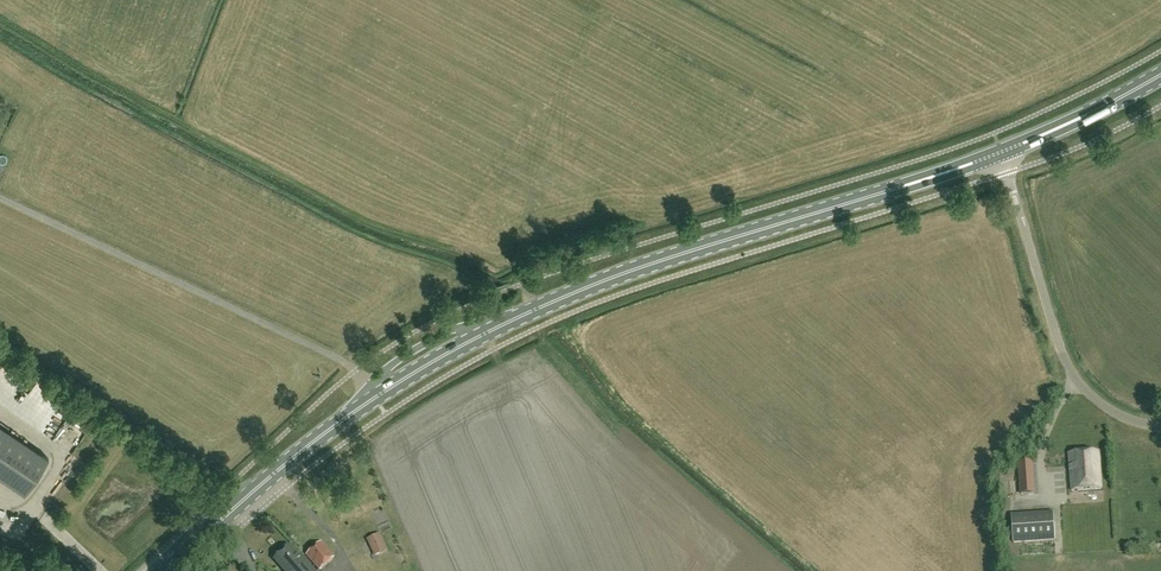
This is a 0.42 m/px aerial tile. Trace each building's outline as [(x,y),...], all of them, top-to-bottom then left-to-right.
[(15,397),(23,386),(17,383),(10,393),(15,397)] [(27,404),(22,413),(27,416),(32,407),(27,404)] [(23,496),(48,460),(0,428),(0,480),(23,496)] [(86,452),(79,456),(83,464),(90,461),(86,452)] [(1099,452),(1069,454),(1072,491),(1102,489),(1099,452)] [(1014,543),(1054,541),(1053,512),(1012,514),(1014,543)] [(371,540),(380,559),(394,553),(385,534),(371,540)] [(320,542),(307,554),(320,570),(334,557),(320,542)] [(305,562),(302,559),(302,560),(290,546),(275,560),(285,570),(312,570),(305,562)]
